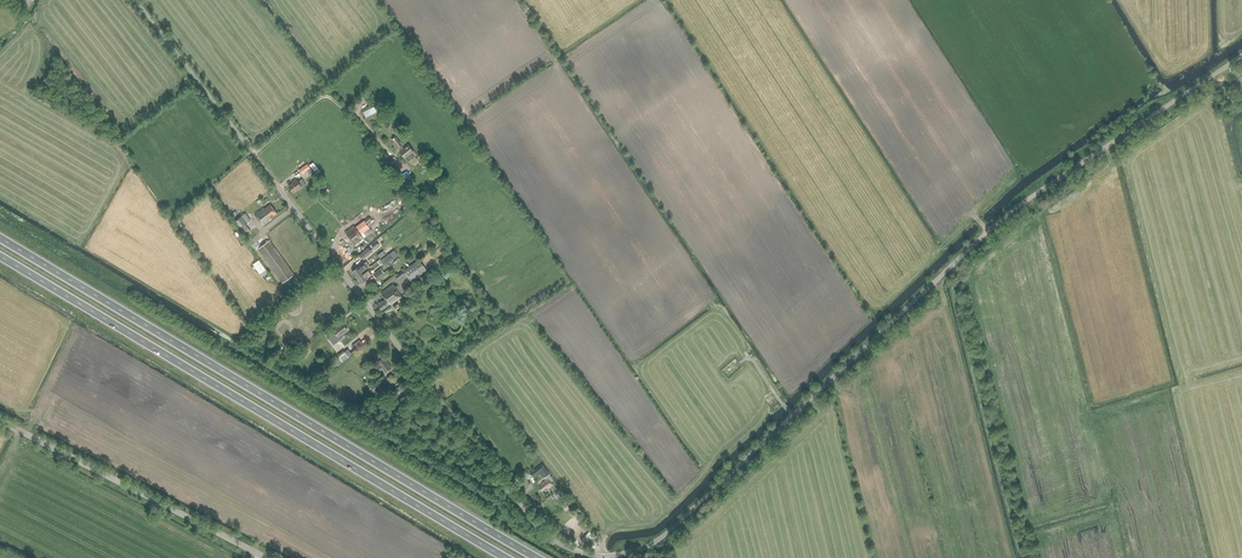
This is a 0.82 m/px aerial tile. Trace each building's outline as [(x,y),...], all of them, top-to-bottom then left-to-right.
[(392,142),(397,149),(399,148),(401,151),(400,151),(404,157),(405,157),(408,161),(413,157),(414,157),(410,153),(413,151),(408,145),(404,148),(402,146),(403,145),(400,140),(399,141),(395,137),(392,139),(393,141),(392,142)] [(307,164),(299,170),(302,174),(307,170),(310,167),(307,164)] [(403,171),(396,165),(392,168),(398,173),(403,180),(410,175),(406,170),(404,172),(403,171)] [(292,182),(293,182),(288,186),(293,192),(297,189),(298,190),(302,187),(306,184),(302,179),(298,181),(296,179),(292,182)] [(265,208),(264,207),(255,214),(263,225),(272,219),(271,217),(276,213),(270,204),(265,208)] [(248,228),(245,224),(250,219),(245,213),(236,221),(240,227),(239,228),(243,232),(248,228)] [(361,234),(356,227),(354,225),(345,232),(355,245),(364,238),(361,234)] [(294,274),(269,239),(258,248),(283,282),(294,274)] [(380,246),(375,240),(370,244),(375,250),(380,246)] [(372,252),(368,248),(359,255),(362,259),(372,252)] [(398,255),(394,250),(380,260),(383,265),(392,259),(398,255)] [(427,270),(419,259),(404,270),(413,281),(427,270)] [(266,269),(259,260),(253,264),(262,277),(269,272),(266,269)] [(352,271),(356,276),(366,269),(362,263),(352,271)] [(383,273),(380,268),(372,274),(376,279),(383,273)] [(366,269),(356,276),(360,282),(371,275),(366,269)] [(405,274),(403,271),(395,277),(397,280),(405,274)] [(381,293),(386,298),(378,305),(382,310),(386,306),(387,307),(401,296),(392,284),(381,293)] [(335,325),(336,327),(333,329),(338,336),(347,330),(342,322),(338,325),(337,324),(335,325)] [(362,344),(359,339),(352,345),(355,349),(362,344)] [(299,353),(300,355),(298,356),(301,360),(303,359),(307,356),(303,350),(299,353)] [(348,357),(343,350),(338,355),(343,362),(348,357)] [(391,368),(384,357),(378,361),(378,362),(374,364),(376,368),(379,371),(383,368),(385,372),(391,368)] [(383,392),(377,383),(371,387),(368,389),(374,398),(383,392)] [(387,394),(390,399),(400,393),(397,388),(387,394)] [(533,476),(539,472),(544,478),(545,479),(546,478),(547,477),(548,478),(540,484),(541,486),(539,487),(542,491),(547,486),(548,488),(553,484),(551,482),(554,480),(542,464),(530,472),(533,476)]
